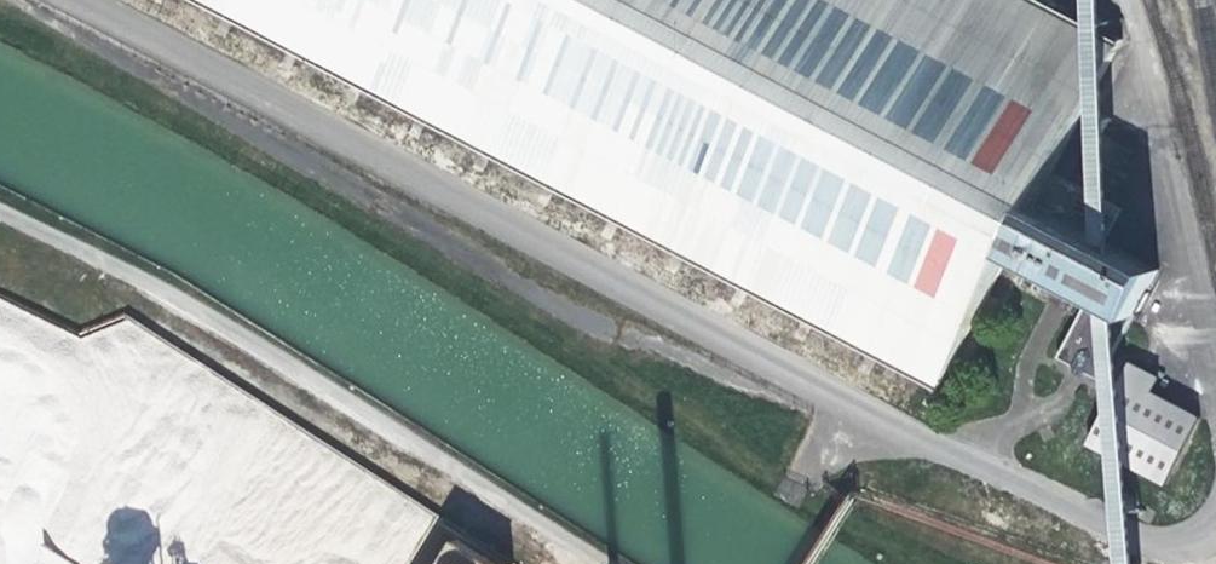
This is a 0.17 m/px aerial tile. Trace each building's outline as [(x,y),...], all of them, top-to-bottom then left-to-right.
[(929,380),(1094,111),(1114,76),(1128,45),(1115,11),(1093,1),(1092,0),(184,0),(929,380)] [(1093,1),(1115,11),(1114,0),(1093,0),(1093,1)] [(1126,563),(1143,563),(1114,76),(1094,111),(1126,563)] [(460,538),(443,563),(500,563),(460,538)]
